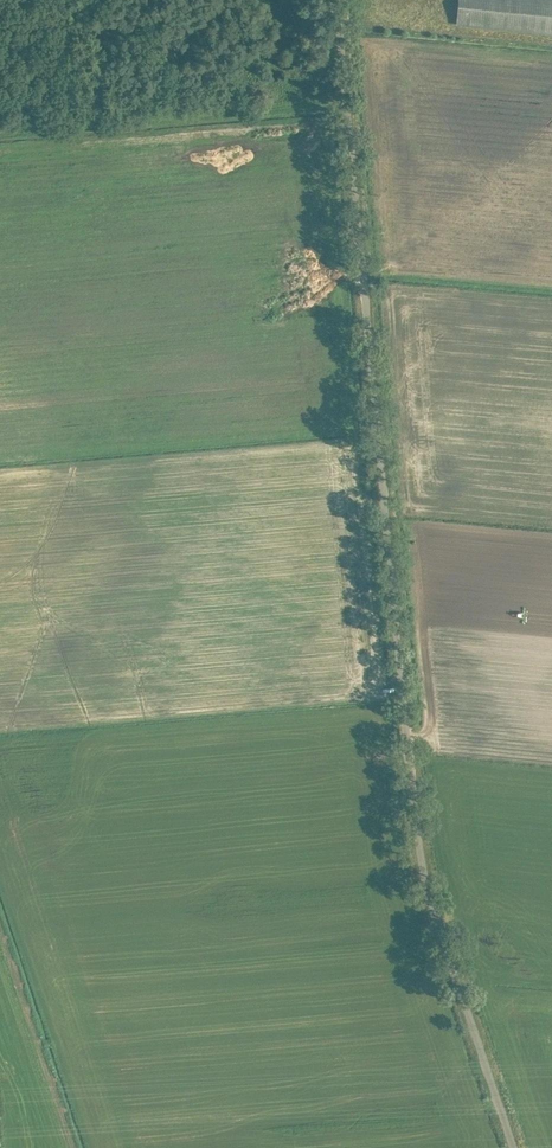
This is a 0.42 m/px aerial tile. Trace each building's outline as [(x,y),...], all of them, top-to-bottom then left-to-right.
[(457,24),(551,33),(551,0),(459,0),(457,24)]
